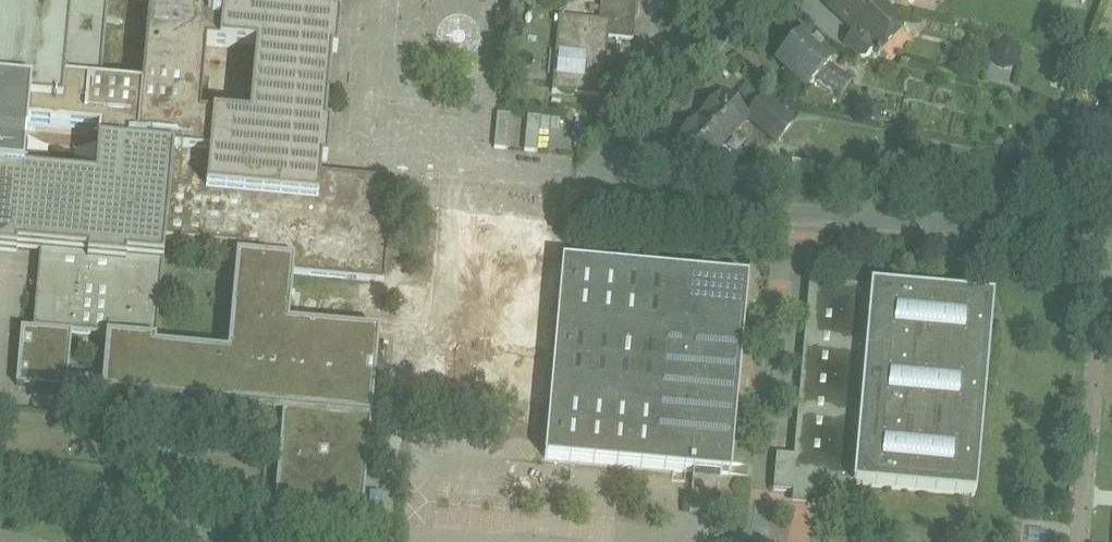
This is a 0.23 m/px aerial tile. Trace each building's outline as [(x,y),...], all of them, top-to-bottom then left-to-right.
[(148,2),(162,3),(162,0),(38,0),(37,10),(0,7),(0,255),(17,257),(17,252),(41,254),(34,331),(73,334),(108,337),(110,337),(110,330),(118,330),(117,338),(157,342),(166,240),(165,240),(173,153),(136,150),(148,2)] [(258,12),(209,8),(162,3),(148,2),(136,150),(173,153),(165,240),(166,240),(238,246),(229,354),(156,348),(157,342),(117,338),(118,330),(110,330),(110,337),(108,337),(104,380),(102,394),(284,410),(372,418),(380,332),(290,324),(294,275),(385,283),(394,181),(321,174),(322,166),(327,166),(330,128),(325,128),(331,58),(336,58),(340,19),(335,18),(337,0),(259,0),(258,12)] [(209,8),(258,12),(259,0),(210,0),(209,8)] [(601,21),(611,22),(611,23),(636,25),(638,0),(603,0),(601,21)] [(829,6),(855,30),(858,33),(860,31),(876,15),(874,12),(861,0),(835,0),(829,6)] [(897,27),(877,8),(874,12),(876,15),(860,31),(878,48),(897,27)] [(601,21),(560,17),(557,53),(585,56),(583,76),(555,73),(553,92),(604,97),(609,37),(611,23),(611,22),(601,21)] [(636,25),(611,23),(609,37),(634,39),(636,25)] [(878,48),(860,31),(858,33),(855,30),(847,39),(865,55),(870,56),(878,48)] [(807,33),(783,61),(815,88),(821,82),(835,65),(839,61),(828,52),(830,50),(817,39),(816,40),(807,33)] [(855,82),(835,65),(821,82),(848,96),(855,82)] [(749,119),(723,93),(696,121),(724,145),(749,119)] [(795,122),(765,97),(755,109),(764,117),(757,126),(777,143),(795,122)] [(498,149),(542,150),(543,116),(499,115),(498,149)] [(724,145),(696,121),(676,142),(702,168),(724,145)] [(742,140),(724,161),(736,171),(738,169),(754,151),(742,140)] [(754,151),(738,169),(747,173),(750,169),(756,174),(763,166),(757,161),(764,154),(757,147),(754,151)] [(749,280),(571,263),(552,459),(730,476),(749,280)] [(856,487),(875,288),(812,282),(795,458),(778,457),(774,491),(855,499),(856,487)] [(995,299),(875,288),(856,487),(976,498),(995,299)] [(73,334),(34,331),(22,330),(17,387),(68,392),(68,391),(69,377),(73,334)] [(104,380),(69,377),(68,391),(102,394),(104,380)] [(372,418),(284,410),(276,505),(364,513),(372,418)]
